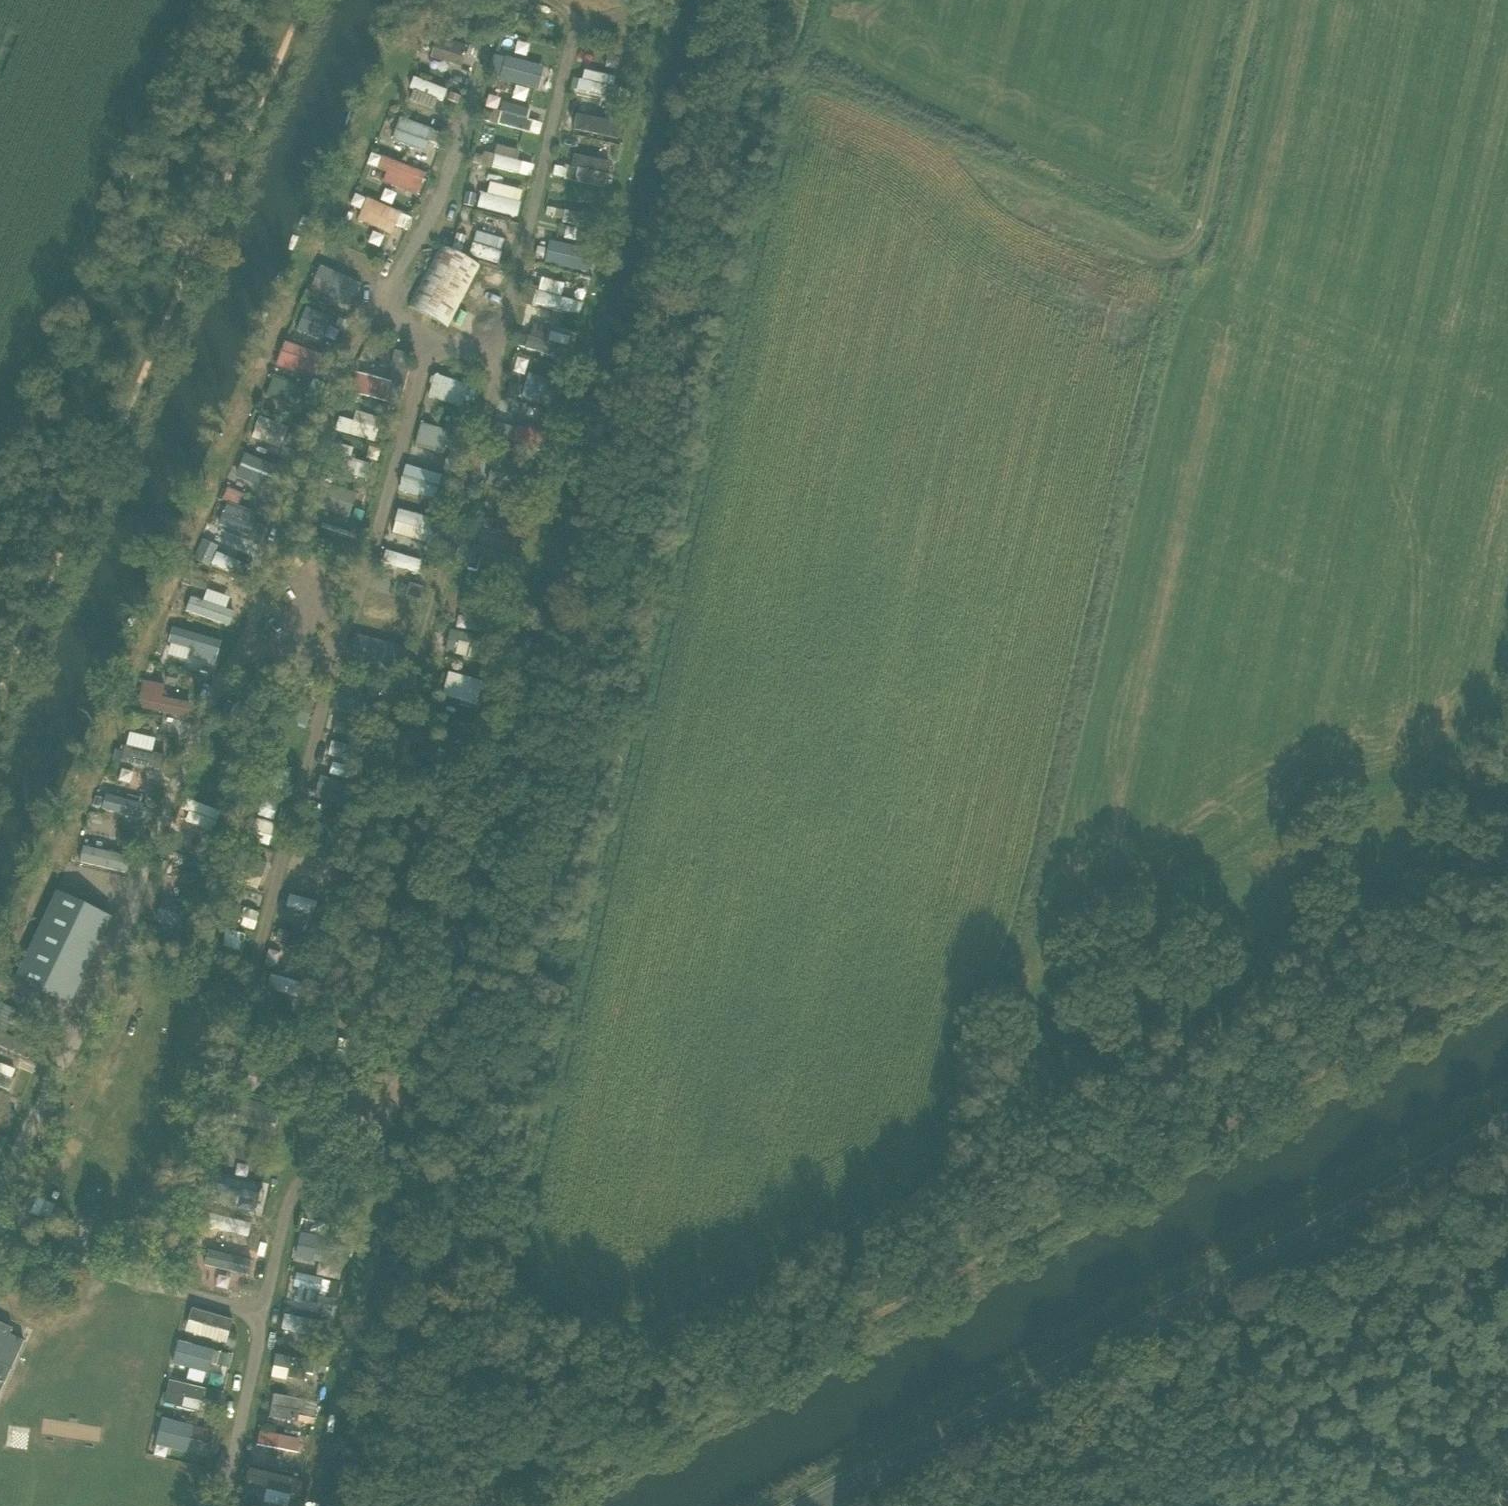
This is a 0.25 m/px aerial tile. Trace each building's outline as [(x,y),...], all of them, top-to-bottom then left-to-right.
[(463,67),(467,54),(436,43),(431,56),(463,67)] [(538,87),(542,63),(505,57),(501,81),(538,87)] [(628,104),(630,92),(616,88),(619,77),(587,69),(584,79),(574,76),(570,89),(628,104)] [(439,111),(449,89),(414,75),(405,97),(439,111)] [(532,109),(491,99),(486,120),(541,134),(544,122),(529,118),(532,109)] [(380,135),(427,150),(430,141),(439,144),(443,131),(401,118),(398,128),(384,124),(380,135)] [(535,163),(519,159),(522,150),(500,144),(494,166),(532,177),(535,163)] [(485,150),(481,164),(493,167),(496,153),(485,150)] [(575,151),(567,177),(608,189),(615,163),(575,151)] [(388,171),(384,183),(422,194),(429,171),(383,157),(379,168),(388,171)] [(353,196),(351,205),(362,207),(358,224),(391,232),(393,225),(407,228),(412,210),(353,196)] [(548,206),(546,217),(593,226),(595,215),(548,206)] [(487,217),(484,231),(506,236),(509,221),(487,217)] [(454,248),(464,250),(468,231),(459,228),(454,248)] [(382,248),(387,236),(373,230),(368,242),(382,248)] [(476,231),(471,256),(502,262),(507,237),(476,231)] [(552,238),(546,261),(590,273),(596,250),(552,238)] [(481,265),(442,245),(410,305),(449,326),(481,265)] [(353,307),(364,281),(321,265),(311,290),(353,307)] [(585,300),(537,292),(535,305),(583,313),(585,300)] [(298,333),(335,345),(344,319),(306,307),(298,333)] [(566,359),(572,334),(533,324),(527,349),(566,359)] [(285,341),(277,366),(325,381),(333,357),(285,341)] [(397,403),(411,353),(396,348),(387,380),(365,373),(359,392),(397,403)] [(518,355),(515,369),(531,372),(534,359),(518,355)] [(433,374),(427,397),(473,407),(478,384),(433,374)] [(529,374),(523,400),(553,406),(558,380),(529,374)] [(311,406),(315,396),(307,394),(303,403),(311,406)] [(534,423),(536,408),(501,403),(499,417),(534,423)] [(374,441),(381,417),(355,409),(351,420),(339,416),(335,429),(374,441)] [(251,436),(281,448),(290,426),(261,414),(251,436)] [(445,451),(449,428),(418,422),(413,445),(445,451)] [(243,454),(237,478),(282,489),(288,465),(243,454)] [(486,481),(516,491),(524,469),(494,458),(486,481)] [(400,489),(438,499),(445,473),(407,464),(400,489)] [(228,501),(219,524),(258,539),(267,515),(228,501)] [(385,562),(419,573),(424,560),(389,549),(385,562)] [(198,575),(194,586),(207,591),(211,580),(198,575)] [(175,625),(169,644),(217,661),(224,642),(175,625)] [(451,630),(446,651),(484,661),(490,639),(451,630)] [(352,657),(401,667),(406,644),(357,634),(352,657)] [(478,678),(490,681),(493,669),(481,666),(478,678)] [(178,675),(168,673),(166,683),(176,685),(178,675)] [(338,707),(365,717),(373,694),(347,684),(338,707)] [(325,762),(357,770),(363,748),(331,740),(325,762)] [(321,775),(316,798),(346,805),(351,781),(321,775)] [(137,819),(141,806),(96,792),(92,805),(137,819)] [(81,864),(129,872),(132,854),(85,846),(81,864)] [(113,919),(59,893),(16,982),(70,1009),(113,919)] [(316,914),(320,901),(291,893),(287,905),(316,914)] [(181,927),(189,907),(165,898),(157,918),(181,927)] [(337,906),(322,903),(318,917),(333,921),(337,906)] [(290,945),(287,956),(309,960),(314,937),(279,930),(277,943),(290,945)] [(271,976),(268,992),(310,997),(312,982),(271,976)] [(301,1016),(297,1031),(309,1034),(313,1019),(301,1016)] [(285,1091),(274,1087),(270,1099),(281,1102),(285,1091)] [(280,1109),(239,1099),(235,1114),(277,1124),(280,1109)] [(1,1116),(12,1121),(16,1111),(6,1106),(1,1116)] [(271,1141),(262,1138),(259,1152),(267,1155),(271,1141)] [(335,1224),(332,1236),(344,1239),(347,1227),(335,1224)] [(329,1263),(334,1238),(300,1231),(295,1257),(329,1263)] [(229,1254),(221,1274),(242,1282),(250,1262),(229,1254)] [(339,1300),(341,1284),(328,1281),(325,1298),(339,1300)] [(229,1344),(236,1319),(194,1307),(186,1332),(229,1344)] [(284,1313),(281,1329),(316,1336),(319,1321),(284,1313)] [(13,1328),(0,1322),(0,1356),(13,1328)] [(172,1361),(192,1366),(189,1377),(209,1383),(218,1350),(178,1339),(172,1361)] [(327,1373),(329,1357),(318,1356),(316,1372),(327,1373)] [(12,1369),(0,1363),(0,1393),(12,1369)] [(171,1378),(165,1401),(203,1411),(209,1389),(171,1378)] [(269,1419),(306,1423),(308,1398),(272,1394),(269,1419)] [(205,1455),(212,1430),(163,1416),(156,1440),(205,1455)] [(291,1460),(292,1449),(309,1450),(310,1435),(261,1434),(260,1459),(291,1460)] [(303,1480),(252,1467),(245,1496),(285,1505),(296,1505),(303,1480)]
